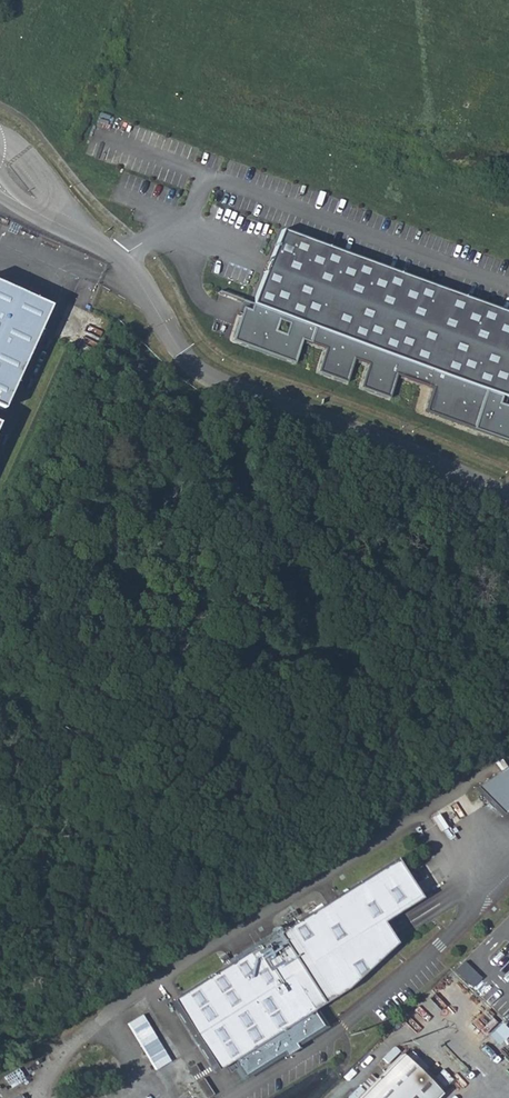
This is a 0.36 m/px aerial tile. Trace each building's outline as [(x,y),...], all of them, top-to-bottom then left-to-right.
[(254,308),(246,305),(233,341),(296,364),(305,339),(329,348),(320,372),(349,382),(358,359),(370,364),(362,387),(392,398),(401,374),(436,387),(428,410),(508,440),(508,406),(501,403),(505,392),(508,394),(508,313),(283,230),(254,308)] [(0,289),(0,413),(46,310),(45,309),(0,289)] [(475,785),(500,812),(508,804),(508,768),(506,765),(475,785)] [(395,861),(169,1002),(212,1072),(222,1066),(227,1074),(234,1069),(239,1078),(278,1053),(281,1058),(294,1050),(291,1045),(319,1028),(309,1012),(343,991),(393,946),(379,925),(419,900),(411,888),(420,882),(414,872),(405,877),(395,861)] [(147,1016),(132,1024),(167,1088),(182,1079),(147,1016)] [(365,1097),(434,1097),(399,1064),(365,1097)]
